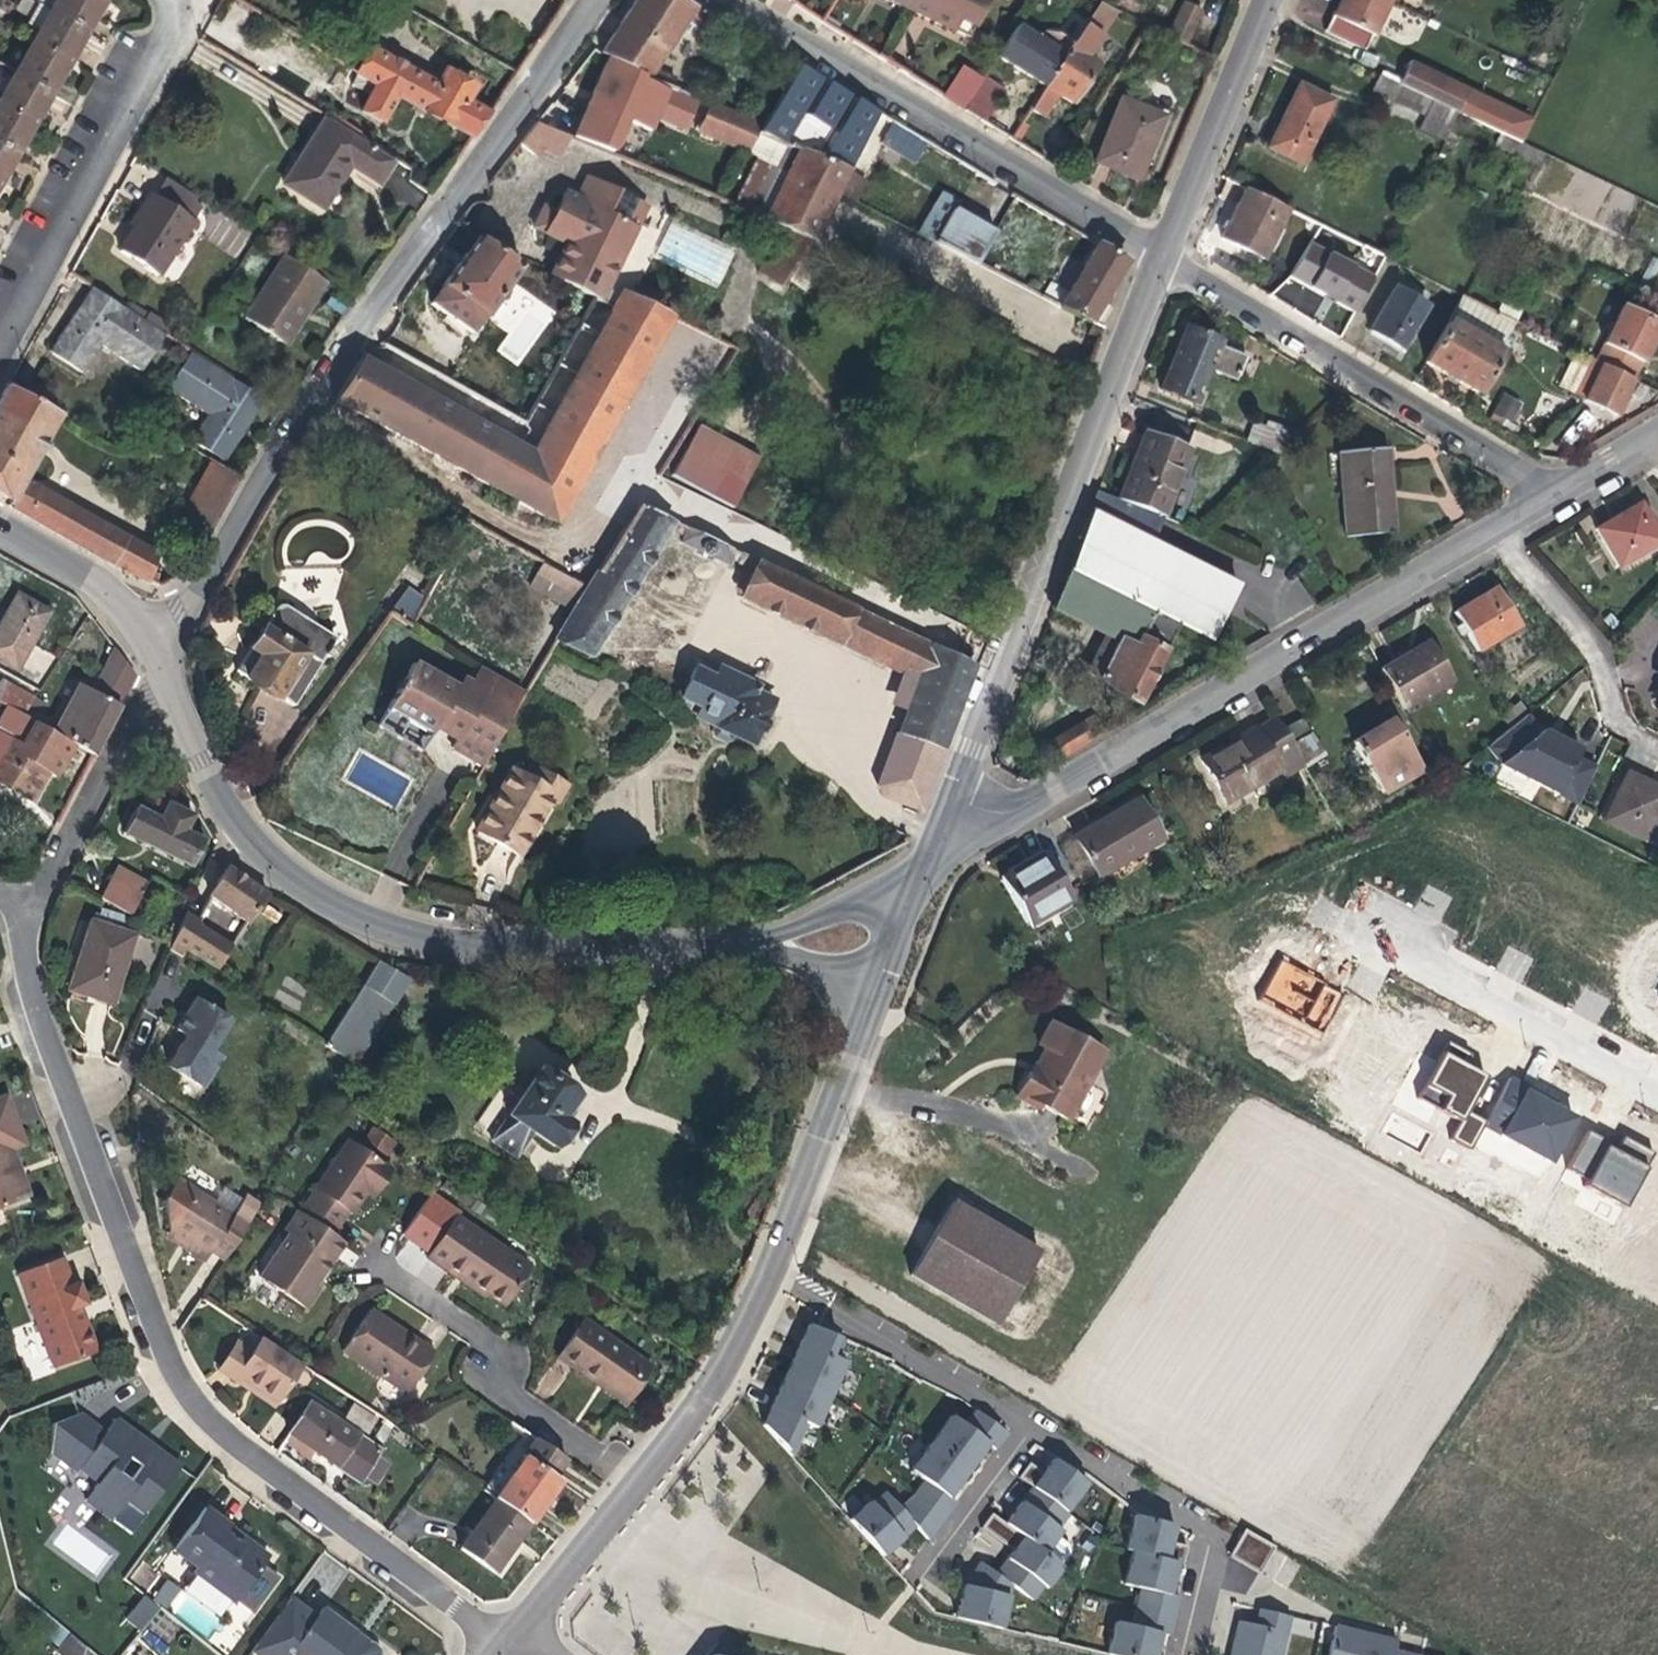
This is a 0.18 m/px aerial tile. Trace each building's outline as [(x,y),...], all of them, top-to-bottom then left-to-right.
[(86,31),(104,0),(39,0),(37,3),(86,31)] [(679,30),(694,38),(700,28),(703,31),(712,16),(683,0),(635,0),(601,53),(609,57),(645,72),(644,75),(648,77),(653,69),(679,30)] [(986,0),(904,0),(901,5),(933,20),(954,30),(959,20),(973,27),(986,0)] [(1388,1),(1385,0),(1339,0),(1337,5),(1325,30),(1365,50),(1388,1)] [(1073,42),(1070,47),(1087,56),(1114,12),(1098,2),(1073,42)] [(76,48),(86,31),(37,3),(26,24),(38,31),(32,41),(69,62),(76,48)] [(1186,43),(1201,12),(1182,3),(1167,34),(1186,43)] [(968,37),(973,27),(959,20),(954,30),(968,37)] [(1070,47),(1073,42),(1059,33),(1044,31),(1039,39),(1017,25),(998,57),(1025,73),(1046,86),(1070,47)] [(60,78),(69,62),(32,41),(14,72),(51,93),(60,78)] [(1097,63),(1087,56),(1070,47),(1046,86),(1059,94),(1065,98),(1072,102),(1097,63)] [(371,49),(357,74),(375,84),(369,95),(360,111),(361,111),(382,123),(382,122),(397,95),(473,138),(487,113),(465,101),(473,87),(463,82),(445,72),(437,85),(371,49)] [(698,99),(671,87),(648,77),(644,75),(645,72),(609,57),(592,97),(574,137),(610,154),(625,121),(649,131),(656,114),(686,127),(698,99)] [(1432,101),(1458,112),(1469,89),(1409,61),(1398,84),(1432,101)] [(51,93),(14,72),(0,64),(0,91),(3,93),(0,97),(0,105),(34,124),(42,109),(51,93)] [(854,161),(879,113),(840,91),(798,66),(760,130),(799,149),(848,173),(854,161)] [(671,87),(675,77),(653,69),(648,77),(671,87)] [(351,84),(369,95),(375,84),(357,74),(351,84)] [(1425,116),(1432,101),(1398,84),(1379,75),(1372,90),(1425,116)] [(984,123),(1004,90),(984,77),(963,110),(984,123)] [(1301,164),(1333,100),(1299,83),(1283,115),(1267,147),(1301,164)] [(1059,94),(1046,86),(1031,109),(1045,117),(1059,94)] [(1533,120),(1469,89),(1458,112),(1505,135),(1522,143),(1533,120)] [(1149,153),(1164,116),(1120,99),(1105,135),(1094,162),(1116,171),(1134,178),(1145,151),(1149,153)] [(1432,101),(1425,116),(1419,128),(1445,140),(1458,112),(1432,101)] [(698,129),(748,151),(759,129),(760,126),(709,104),(698,129)] [(34,124),(0,105),(0,146),(16,155),(25,139),(34,124)] [(916,162),(926,141),(879,113),(854,161),(871,170),(883,146),(916,162)] [(344,174),(349,165),(378,183),(393,160),(326,118),(284,184),(322,208),(344,174)] [(561,155),(570,136),(536,122),(519,144),(536,155),(542,147),(561,155)] [(765,218),(799,149),(760,130),(759,129),(748,151),(747,152),(758,158),(735,204),(765,218)] [(1537,166),(1543,153),(1522,143),(1505,135),(1499,148),(1537,166)] [(16,155),(0,146),(0,183),(6,172),(16,155)] [(819,231),(838,193),(848,173),(799,149),(765,218),(789,231),(811,242),(813,242),(819,231)] [(855,201),(871,170),(854,161),(848,173),(838,193),(855,201)] [(384,191),(417,206),(425,188),(392,174),(384,191)] [(605,288),(646,205),(588,176),(577,199),(565,193),(555,212),(545,233),(566,243),(550,276),(585,293),(614,308),(621,296),(605,288)] [(157,276),(200,208),(192,203),(193,200),(164,182),(154,196),(151,194),(141,209),(145,211),(134,229),(119,252),(157,276)] [(1264,260),(1288,209),(1245,188),(1233,213),(1221,238),(1264,260)] [(995,231),(974,220),(978,213),(962,203),(942,192),(918,233),(976,265),(995,231)] [(545,233),(555,212),(543,206),(538,218),(533,227),(545,233)] [(134,229),(145,211),(141,209),(136,218),(130,227),(134,229)] [(782,285),(811,242),(789,231),(761,272),(782,285)] [(819,248),(826,235),(819,231),(813,242),(811,244),(819,248)] [(443,287),(484,316),(485,317),(521,267),(478,236),(461,259),(442,286),(443,287)] [(257,237),(247,253),(269,267),(238,313),(285,344),(298,323),(291,319),(299,307),(306,311),(326,281),(257,237)] [(1081,272),(1068,293),(1059,308),(1098,327),(1110,308),(1101,302),(1126,264),(1124,260),(1098,244),(1081,272)] [(1309,244),(1289,278),(1326,298),(1330,291),(1336,294),(1332,301),(1354,313),(1373,277),(1309,244)] [(1042,298),(1059,308),(1068,293),(1051,282),(1042,298)] [(492,324),(506,332),(495,352),(521,367),(554,307),(513,285),(492,324)] [(150,343),(159,329),(145,320),(129,309),(93,286),(83,301),(85,303),(80,310),(76,317),(74,315),(50,351),(83,372),(101,344),(139,369),(154,347),(150,343)] [(472,333),(484,316),(443,287),(430,304),(447,315),(456,322),(472,333)] [(1401,349),(1426,306),(1395,287),(1369,330),(1387,341),(1401,349)] [(556,523),(671,317),(623,291),(621,296),(614,308),(602,329),(533,453),(509,497),(556,523)] [(1330,291),(1326,298),(1332,301),(1336,294),(1330,291)] [(602,329),(614,308),(585,293),(574,313),(584,319),(602,329)] [(1498,350),(1513,322),(1496,312),(1463,294),(1424,363),(1456,381),(1479,394),(1502,352),(1498,350)] [(1513,322),(1520,310),(1503,301),(1496,312),(1513,322)] [(149,315),(132,304),(129,309),(145,320),(149,315)] [(1657,330),(1657,324),(1621,306),(1594,360),(1602,364),(1634,380),(1646,354),(1657,330)] [(291,319),(298,323),(304,314),(306,311),(299,307),(291,319)] [(180,335),(165,325),(166,325),(149,314),(149,315),(145,320),(159,329),(164,332),(176,340),(180,335)] [(452,327),(456,322),(447,315),(443,321),(452,327)] [(533,453),(602,329),(584,319),(515,443),(533,453)] [(703,390),(725,352),(676,325),(655,363),(703,390)] [(1098,338),(1101,329),(1090,325),(1087,334),(1098,338)] [(1209,370),(1219,345),(1221,340),(1186,326),(1173,357),(1160,389),(1195,404),(1209,370)] [(154,347),(164,332),(159,329),(150,343),(154,347)] [(1246,356),(1219,345),(1209,370),(1236,381),(1246,356)] [(188,369),(198,354),(193,351),(183,366),(188,369)] [(265,397),(198,354),(188,369),(183,366),(169,389),(208,414),(192,440),(224,460),(245,428),(242,426),(246,419),(251,411),(254,413),(265,397)] [(515,443),(360,358),(348,379),(336,401),(509,497),(533,453),(515,443)] [(1584,401),(1602,364),(1594,360),(1591,359),(1573,396),(1584,401)] [(1615,416),(1634,380),(1602,364),(1584,401),(1615,416)] [(10,501),(12,502),(24,481),(62,415),(8,385),(0,398),(0,495),(10,501)] [(1501,392),(1491,420),(1514,428),(1524,399),(1501,392)] [(1279,453),(1298,433),(1267,421),(1266,427),(1253,423),(1246,442),(1275,452),(1278,452),(1279,453)] [(732,508),(759,458),(698,425),(671,475),(732,508)] [(1162,517),(1189,450),(1144,433),(1130,467),(1118,499),(1162,517)] [(1391,504),(1389,484),(1384,484),(1381,448),(1339,452),(1346,537),(1393,533),(1391,504)] [(204,540),(240,477),(211,461),(176,524),(204,540)] [(12,502),(10,501),(7,506),(39,524),(45,528),(60,501),(24,481),(12,502)] [(1238,585),(1152,543),(1162,517),(1118,499),(1097,492),(1082,532),(1068,570),(1176,625),(1209,642),(1238,585)] [(80,547),(95,521),(60,501),(45,528),(80,547)] [(1657,544),(1657,533),(1648,516),(1644,510),(1640,502),(1616,516),(1595,529),(1618,567),(1657,544)] [(669,529),(673,521),(638,504),(587,587),(573,610),(556,638),(590,655),(669,529)] [(155,553),(95,521),(80,547),(134,575),(147,581),(153,584),(157,575),(151,573),(156,556),(155,553)] [(749,568),(754,560),(673,521),(669,529),(683,537),(681,541),(698,549),(701,542),(715,549),(711,556),(728,565),(731,559),(749,568)] [(715,549),(701,542),(698,549),(711,556),(715,549)] [(409,626),(452,555),(445,551),(419,595),(405,586),(389,614),(409,626)] [(754,560),(749,568),(737,591),(743,594),(741,597),(837,643),(839,640),(854,608),(754,560)] [(573,610),(587,587),(542,564),(529,587),(573,610)] [(1107,635),(1116,640),(1125,624),(1166,645),(1176,625),(1068,570),(1053,608),(1107,635)] [(1520,626),(1496,587),(1474,600),(1454,612),(1477,651),(1520,626)] [(48,612),(17,595),(0,624),(0,661),(16,670),(48,612)] [(327,657),(333,648),(330,647),(335,638),(285,607),(274,608),(256,637),(234,672),(277,699),(278,697),(292,706),(324,655),(327,657)] [(898,670),(916,636),(854,608),(839,640),(898,670)] [(1125,624),(1116,640),(1111,650),(1102,645),(1088,672),(1113,685),(1111,690),(1137,703),(1166,645),(1125,624)] [(1111,650),(1116,640),(1107,635),(1104,641),(1102,645),(1111,650)] [(941,750),(974,665),(916,636),(898,670),(919,680),(898,734),(941,750)] [(1404,709),(1453,680),(1429,640),(1406,653),(1380,669),(1404,709)] [(91,691),(120,707),(135,676),(113,647),(91,691)] [(1041,666),(1046,652),(1038,649),(1032,662),(1041,666)] [(480,764),(523,691),(479,666),(469,683),(461,679),(456,688),(412,664),(402,682),(400,681),(396,688),(398,689),(387,709),(431,734),(436,724),(447,730),(458,737),(452,748),(480,764)] [(695,717),(714,726),(732,734),(753,744),(769,709),(768,709),(751,701),(756,690),(757,688),(756,685),(719,668),(714,677),(694,668),(680,698),(700,707),(695,717)] [(1,679),(0,681),(0,703),(7,707),(8,706),(24,715),(33,697),(1,679)] [(108,728),(120,707),(91,691),(79,684),(54,731),(53,733),(73,744),(93,755),(108,728)] [(770,704),(773,698),(756,690),(751,701),(768,709),(770,704)] [(36,721),(45,704),(33,697),(24,715),(36,721)] [(1508,726),(1526,711),(1519,702),(1500,717),(1508,726)] [(48,773),(55,777),(63,763),(73,744),(53,733),(36,724),(37,722),(36,721),(24,715),(8,706),(7,707),(0,721),(0,735),(9,740),(4,749),(48,773)] [(1525,716),(1486,747),(1502,764),(1538,732),(1525,716)] [(1283,776),(1303,764),(1301,760),(1291,745),(1275,717),(1258,728),(1260,731),(1247,739),(1236,745),(1234,741),(1202,761),(1225,799),(1262,777),(1264,780),(1280,770),(1283,776)] [(1103,731),(1096,719),(1090,718),(1080,724),(1089,739),(1103,731)] [(1422,772),(1390,718),(1372,729),(1352,741),(1384,795),(1422,772)] [(1308,730),(1302,719),(1285,728),(1291,739),(1308,730)] [(1060,756),(1089,739),(1080,724),(1051,741),(1060,756)] [(730,740),(732,734),(714,726),(711,731),(713,737),(724,742),(730,740)] [(1540,731),(1538,732),(1502,764),(1500,765),(1552,791),(1571,763),(1576,755),(1540,731)] [(1301,760),(1321,747),(1312,732),(1291,745),(1301,760)] [(921,807),(941,750),(898,734),(879,786),(886,796),(921,807)] [(1305,767),(1325,755),(1321,747),(1301,760),(1303,764),(1305,767)] [(4,749),(0,756),(0,760),(8,764),(0,779),(0,785),(32,802),(48,773),(4,749)] [(1591,774),(1571,763),(1552,791),(1577,804),(1591,774)] [(556,804),(567,784),(536,766),(529,780),(553,793),(549,800),(556,804)] [(549,800),(553,793),(529,780),(510,769),(475,831),(499,844),(518,855),(549,800)] [(1657,810),(1657,788),(1644,781),(1627,773),(1604,821),(1643,840),(1657,810)] [(1162,839),(1138,799),(1106,818),(1074,837),(1095,873),(1098,877),(1162,839)] [(159,819),(167,803),(159,800),(155,809),(151,815),(159,819)] [(191,866),(204,841),(184,831),(191,818),(189,814),(167,803),(159,819),(151,815),(135,808),(123,833),(191,866)] [(1643,840),(1657,847),(1657,810),(1643,840)] [(1095,873),(1074,837),(1059,845),(1080,882),(1095,873)] [(1657,863),(1657,850),(1653,848),(1648,858),(1657,864),(1657,863)] [(1072,899),(1045,853),(1024,865),(1001,879),(1014,901),(1028,925),(1072,899)] [(247,922),(267,894),(248,881),(227,867),(208,896),(247,922)] [(147,884),(116,868),(111,877),(142,893),(147,884)] [(130,915),(142,893),(111,877),(100,898),(130,915)] [(1556,915),(1542,908),(1540,911),(1555,918),(1556,915)] [(231,946),(197,926),(199,920),(185,912),(169,950),(183,957),(185,948),(217,968),(231,946)] [(110,1003),(132,935),(90,922),(68,990),(86,995),(84,1002),(87,1003),(91,1004),(93,998),(110,1003)] [(1612,990),(1636,1003),(1652,972),(1628,959),(1612,990)] [(392,1004),(408,979),(377,960),(362,985),(392,1004)] [(1342,994),(1279,960),(1257,1000),(1321,1034),(1321,1033),(1342,994)] [(354,1064),(392,1004),(362,985),(324,1045),(354,1064)] [(1408,1021),(1346,988),(1342,994),(1321,1033),(1383,1067),(1408,1021)] [(221,1056),(211,1050),(229,1021),(194,999),(175,1030),(186,1036),(167,1066),(185,1077),(202,1087),(221,1056)] [(1103,1092),(1086,1083),(1104,1051),(1050,1022),(1037,1045),(1045,1049),(1038,1061),(1031,1074),(1028,1072),(1015,1096),(1038,1109),(1040,1106),(1067,1120),(1083,1129),(1103,1092)] [(1466,1111),(1484,1076),(1463,1064),(1469,1054),(1447,1041),(1416,1098),(1458,1121),(1448,1140),(1469,1151),(1482,1126),(1485,1121),(1466,1111)] [(561,1117),(575,1096),(556,1083),(537,1071),(532,1078),(526,1073),(519,1083),(513,1079),(508,1088),(520,1096),(490,1140),(515,1157),(531,1133),(551,1147),(568,1122),(561,1117)] [(1542,1096),(1508,1078),(1485,1121),(1482,1126),(1548,1162),(1572,1118),(1553,1107),(1544,1102),(1542,1096)] [(16,1164),(11,1149),(18,1147),(21,1139),(5,1096),(0,1098),(0,1208),(3,1206),(29,1197),(21,1176),(17,1177),(12,1166),(16,1164)] [(1555,1103),(1542,1096),(1544,1102),(1553,1107),(1555,1103)] [(384,1157),(394,1143),(371,1126),(361,1140),(384,1157)] [(1581,1186),(1622,1208),(1652,1153),(1622,1136),(1616,1147),(1613,1152),(1602,1146),(1602,1139),(1586,1130),(1565,1168),(1585,1179),(1581,1186)] [(366,1192),(371,1184),(378,1189),(392,1169),(348,1139),(299,1212),(332,1235),(347,1212),(350,1214),(359,1201),(366,1192)] [(1613,1152),(1616,1147),(1602,1139),(1602,1146),(1613,1152)] [(18,1170),(16,1164),(12,1166),(17,1177),(21,1176),(18,1170)] [(224,1261),(259,1204),(245,1196),(242,1201),(223,1190),(215,1203),(177,1179),(163,1201),(166,1216),(169,1230),(208,1255),(210,1252),(224,1261)] [(373,1197),(378,1189),(371,1184),(366,1192),(373,1197)] [(995,1325),(1038,1251),(952,1202),(909,1275),(995,1325)] [(323,1273),(343,1242),(332,1235),(299,1212),(297,1211),(284,1230),(289,1233),(259,1277),(305,1308),(317,1291),(313,1288),(323,1273)] [(529,1267),(455,1216),(426,1258),(446,1272),(449,1268),(485,1292),(503,1305),(529,1267)] [(208,1255),(169,1230),(166,1235),(205,1261),(208,1255)] [(81,1323),(75,1307),(79,1306),(84,1304),(77,1283),(72,1285),(61,1257),(17,1273),(35,1321),(53,1368),(97,1352),(85,1322),(81,1323)] [(485,1292),(449,1268),(446,1272),(462,1283),(482,1296),(485,1292)] [(81,1323),(85,1322),(82,1314),(79,1306),(75,1307),(81,1323)] [(406,1394),(435,1352),(402,1331),(370,1309),(341,1351),(406,1394)] [(635,1380),(647,1363),(584,1319),(557,1357),(585,1376),(598,1385),(601,1382),(628,1401),(640,1384),(635,1380)] [(807,1324),(784,1375),(829,1394),(844,1362),(834,1357),(842,1340),(807,1324)] [(301,1364),(262,1338),(253,1352),(238,1341),(219,1369),(235,1380),(238,1375),(277,1401),(301,1364)] [(315,1373),(323,1360),(314,1355),(306,1367),(315,1373)] [(640,1384),(652,1367),(647,1363),(635,1380),(640,1384)] [(277,1401),(238,1375),(235,1380),(234,1380),(256,1395),(273,1406),(277,1401)] [(784,1375),(761,1425),(790,1456),(805,1423),(814,1427),(829,1394),(784,1375)] [(628,1401),(601,1382),(598,1385),(625,1404),(628,1401)] [(388,1464),(380,1449),(309,1402),(287,1434),(312,1451),(328,1462),(360,1483),(364,1477),(374,1484),(388,1464)] [(367,1434),(376,1420),(353,1405),(344,1419),(367,1434)] [(950,1416),(929,1443),(966,1470),(986,1443),(994,1449),(1006,1433),(974,1410),(963,1426),(950,1416)] [(155,1459),(130,1441),(135,1434),(115,1419),(104,1433),(79,1413),(52,1424),(50,1452),(77,1472),(80,1469),(98,1482),(84,1500),(111,1520),(125,1502),(144,1516),(180,1467),(160,1452),(155,1459)] [(383,1442),(391,1428),(384,1423),(375,1437),(383,1442)] [(548,1496),(559,1481),(554,1477),(566,1460),(525,1431),(482,1490),(495,1499),(529,1523),(548,1496)] [(155,1459),(160,1452),(147,1443),(135,1434),(130,1441),(155,1459)] [(312,1451),(287,1434),(283,1441),(308,1458),(312,1451)] [(966,1470),(929,1443),(909,1470),(923,1480),(911,1496),(942,1519),(954,1503),(947,1497),(966,1470)] [(1063,1511),(1084,1483),(1051,1459),(1041,1473),(1027,1462),(1016,1477),(1030,1487),(1063,1511)] [(1055,1528),(1066,1514),(1063,1511),(1030,1487),(1003,1524),(1014,1532),(1021,1537),(1042,1552),(1058,1530),(1055,1528)] [(927,1540),(942,1519),(911,1496),(898,1508),(884,1492),(871,1504),(868,1501),(848,1520),(880,1556),(914,1526),(927,1540)] [(516,1541),(529,1523),(495,1499),(460,1549),(491,1572),(515,1539),(516,1541)] [(234,1603),(263,1562),(258,1558),(257,1549),(249,1544),(239,1545),(223,1533),(227,1528),(228,1526),(204,1508),(172,1550),(196,1568),(192,1572),(234,1603)] [(979,1527),(1004,1546),(1014,1532),(1003,1524),(989,1513),(979,1527)] [(1141,1518),(1134,1515),(1125,1550),(1182,1563),(1186,1547),(1167,1542),(1172,1524),(1141,1518)] [(64,1527),(52,1546),(98,1573),(110,1553),(64,1527)] [(239,1536),(227,1528),(223,1533),(239,1545),(249,1544),(239,1536)] [(1257,1538),(1243,1530),(1231,1553),(1245,1561),(1257,1538)] [(1021,1537),(1014,1532),(1004,1546),(1011,1551),(1021,1537)] [(1042,1552),(1021,1537),(1011,1551),(994,1574),(1009,1585),(1030,1600),(1041,1585),(1044,1588),(1060,1566),(1042,1552)] [(1272,1548),(1257,1538),(1245,1561),(1260,1570),(1272,1548)] [(511,1548),(516,1541),(515,1539),(491,1572),(493,1573),(511,1548)] [(1175,1563),(1131,1553),(1124,1584),(1140,1589),(1136,1608),(1173,1616),(1177,1597),(1168,1595),(1175,1563)] [(994,1574),(979,1562),(962,1585),(954,1618),(999,1628),(1009,1585),(994,1574)] [(163,1611),(180,1590),(167,1580),(150,1601),(160,1609),(163,1611)] [(142,1631),(160,1609),(150,1601),(144,1596),(126,1619),(142,1631)] [(379,1650),(374,1644),(367,1641),(364,1645),(351,1636),(354,1631),(322,1607),(316,1615),(291,1597),(250,1652),(254,1654),(289,1654),(291,1654),(380,1654),(379,1650)] [(1136,1608),(1133,1625),(1113,1623),(1105,1653),(1115,1654),(1153,1654),(1158,1634),(1168,1635),(1173,1616),(1136,1608)] [(1258,1609),(1254,1625),(1238,1621),(1229,1654),(1279,1654),(1288,1616),(1258,1609)] [(1334,1626),(1328,1654),(1392,1654),(1395,1641),(1361,1633),(1334,1626)] [(361,1636),(354,1631),(351,1636),(364,1645),(367,1641),(367,1640),(361,1636)] [(92,1654),(69,1635),(57,1650),(63,1654),(93,1654),(92,1654)]
